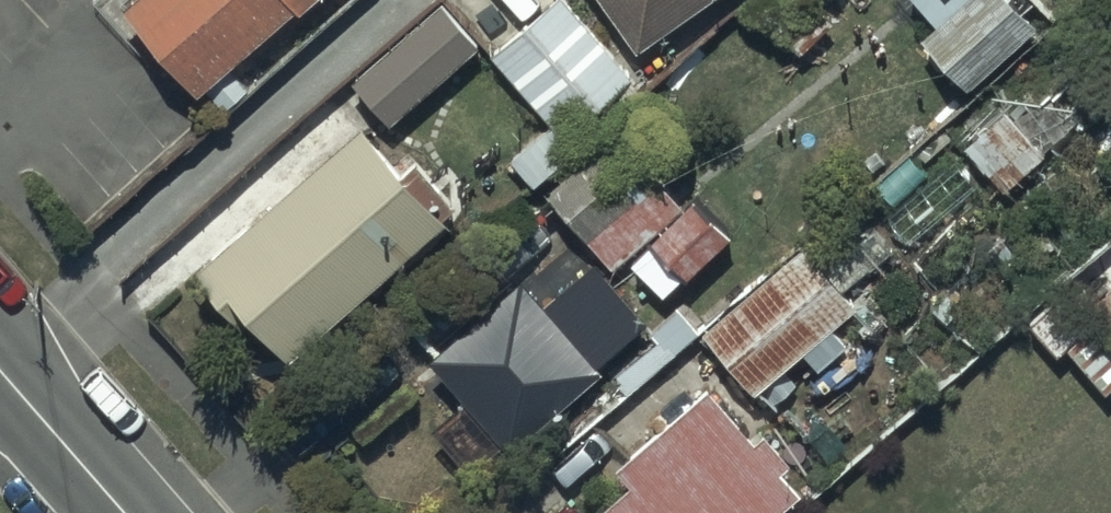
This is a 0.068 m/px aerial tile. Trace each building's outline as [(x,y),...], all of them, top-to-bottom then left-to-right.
[(193,82),(197,79),(219,104),(245,81),(225,58),(293,0),(122,0),(193,82)] [(349,74),(385,115),(475,37),(444,0),(437,0),(349,74)] [(487,51),(547,119),(507,154),(531,181),(639,86),(563,0),(542,0),(487,51)] [(633,41),(691,0),(604,0),(633,41)] [(1032,16),(1017,0),(950,0),(919,30),(966,79),(1032,16)] [(1001,101),(959,136),(1000,185),(1042,149),(1001,101)] [(402,161),(358,112),(189,259),(228,304),(238,296),(283,349),(452,205),(409,155),(402,161)] [(613,126),(543,186),(609,262),(623,250),(658,291),(725,233),(688,190),(677,200),(613,126)] [(753,385),(852,298),(799,238),(700,325),(753,385)] [(517,267),(423,347),(504,443),(597,363),(592,356),(641,315),(589,255),(541,295),(517,267)] [(1089,299),(1110,326),(1110,280),(1089,299)] [(1025,316),(1055,349),(1062,342),(1102,386),(1110,379),(1110,345),(1058,287),(1025,316)] [(793,482),(775,462),(786,452),(758,421),(751,427),(705,375),(613,455),(626,470),(578,512),(579,512),(758,512),(793,482)]
